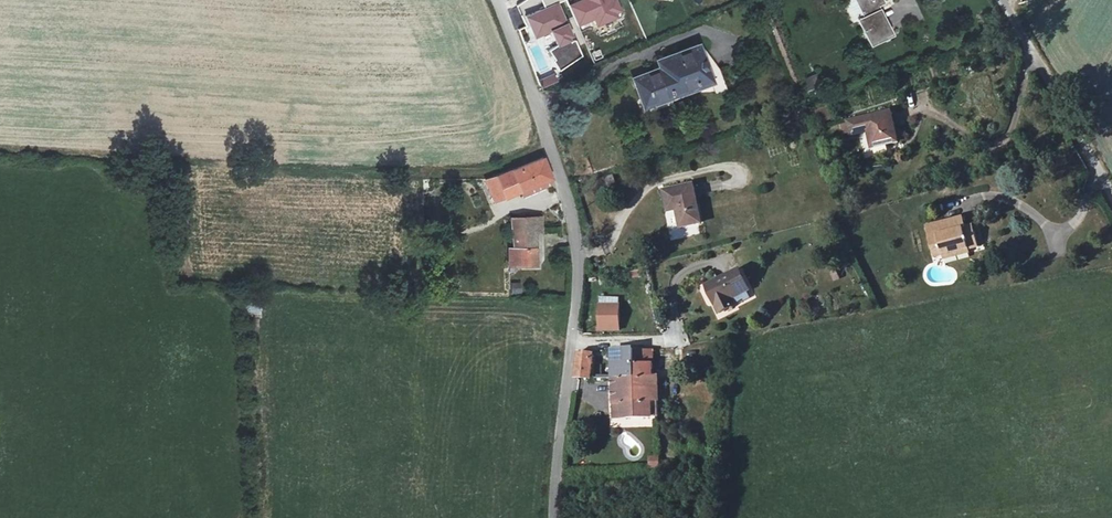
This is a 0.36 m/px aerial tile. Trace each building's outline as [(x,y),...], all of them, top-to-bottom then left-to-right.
[(570,5),(580,28),(594,22),(598,29),(619,19),(618,15),(623,13),(619,0),(584,0),(570,5)] [(860,14),(856,15),(866,41),(887,33),(877,6),(883,3),(881,0),(854,0),(860,14)] [(559,2),(527,17),(537,40),(552,32),(559,48),(573,42),(572,39),(576,37),(559,2)] [(709,78),(696,40),(660,51),(664,63),(630,75),(636,97),(646,93),(648,99),(709,78)] [(554,73),(538,80),(542,89),(558,82),(554,73)] [(817,75),(806,78),(809,90),(820,88),(817,75)] [(830,108),(820,111),(825,124),(835,121),(830,108)] [(895,138),(888,108),(864,115),(870,143),(895,138)] [(543,156),(498,176),(507,196),(551,177),(543,156)] [(697,220),(690,180),(660,186),(663,206),(673,204),(677,225),(697,220)] [(988,238),(984,221),(973,224),(969,209),(935,218),(937,228),(932,229),(936,241),(949,238),(951,248),(965,244),(965,241),(976,238),(977,241),(988,238)] [(509,246),(509,262),(536,263),(536,229),(541,229),(541,221),(541,214),(512,212),(516,246),(509,246)] [(738,290),(732,266),(696,276),(705,307),(721,303),(719,295),(738,290)] [(510,294),(521,294),(522,283),(510,282),(510,294)] [(599,317),(613,312),(614,298),(590,299),(591,317),(599,317)] [(615,312),(613,312),(599,317),(598,333),(614,331),(615,312)] [(599,317),(591,317),(590,333),(598,333),(599,317)] [(613,378),(636,378),(635,349),(612,349),(612,378),(613,378)] [(637,403),(659,403),(658,349),(635,349),(636,378),(637,403)] [(591,353),(577,352),(574,375),(588,376),(591,353)] [(614,419),(659,417),(659,403),(637,403),(636,378),(613,378),(614,419)] [(676,403),(659,403),(659,417),(676,416),(676,403)]
